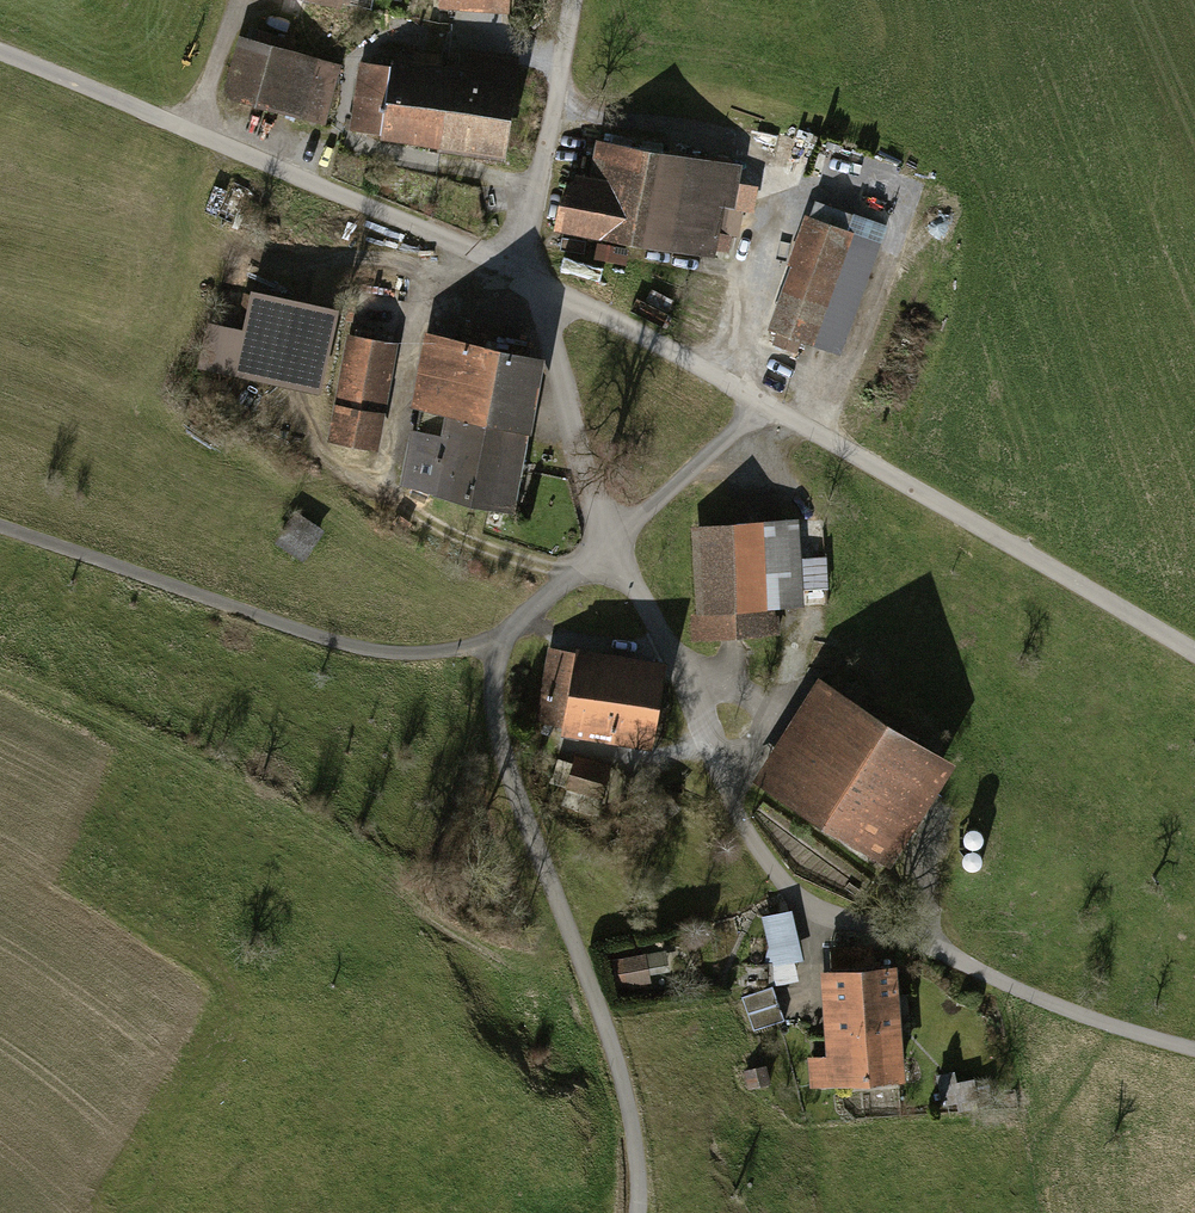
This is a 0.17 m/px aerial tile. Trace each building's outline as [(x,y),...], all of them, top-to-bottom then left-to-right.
[(443,8),(514,12),(515,0),(443,0),(443,8)] [(342,59),(260,32),(239,96),(322,122),(342,59)] [(527,66),(488,61),(486,83),(476,82),(468,162),(525,168),(534,91),(524,90),(527,66)] [(387,152),(468,162),(476,82),(396,73),(387,152)] [(589,205),(585,229),(730,252),(736,215),(747,216),(754,173),(625,152),(620,183),(600,180),(589,205)] [(807,218),(770,329),(816,344),(831,301),(848,306),(871,240),(853,234),(807,218)] [(325,315),(266,301),(246,381),(306,395),(325,315)] [(395,337),(354,330),(335,437),(376,444),(395,337)] [(541,352),(437,331),(409,470),(513,491),(541,352)] [(324,524),(296,508),(278,539),(307,555),(324,524)] [(803,512),(694,518),(701,637),(778,633),(777,605),(808,603),(803,512)] [(667,659),(551,641),(539,720),(564,724),(562,736),(654,750),(667,659)] [(826,666),(752,779),(892,871),(967,759),(826,666)] [(578,752),(569,778),(607,792),(616,765),(578,752)] [(778,984),(809,977),(792,910),(761,917),(778,984)] [(823,1036),(905,1031),(901,977),(872,979),(869,945),(833,948),(835,982),(819,983),(823,1036)] [(649,953),(611,960),(617,991),(655,984),(649,953)] [(773,981),(743,994),(756,1026),(787,1013),(773,981)] [(905,1031),(823,1036),(825,1062),(805,1064),(807,1094),(909,1087),(905,1031)] [(763,1066),(745,1071),(750,1088),(768,1084),(763,1066)]
